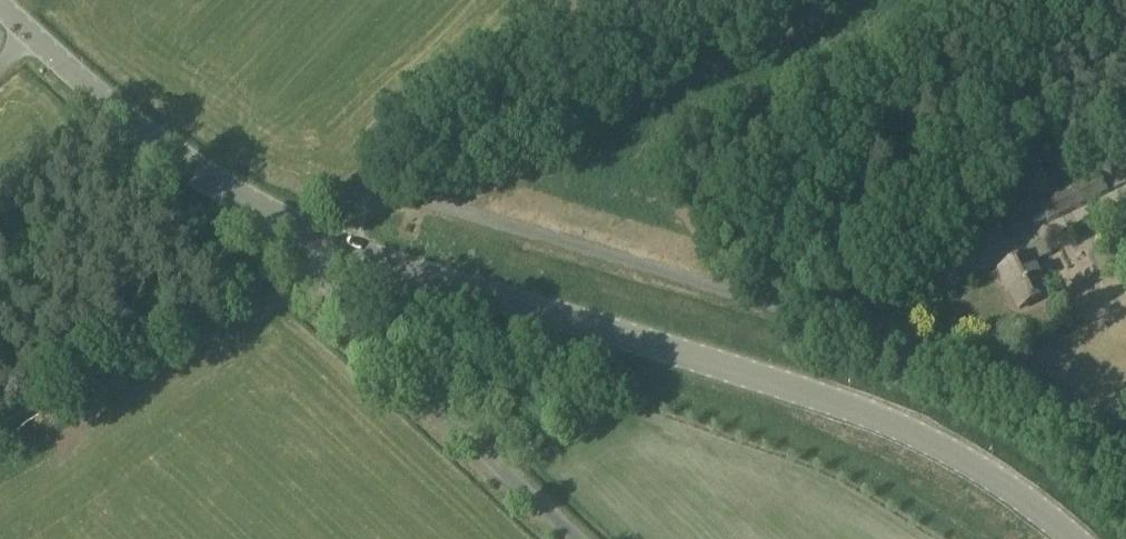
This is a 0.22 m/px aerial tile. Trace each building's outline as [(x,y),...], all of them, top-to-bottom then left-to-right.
[(1106,150),(1111,159),(1094,168),(1095,169),(1035,200),(1001,217),(1012,238),(1047,221),(1047,222),(1108,192),(1108,193),(1125,184),(1125,165),(1124,161),(1125,160),(1125,140),(1106,150)] [(1045,241),(1027,250),(1029,256),(1000,271),(1019,309),(1049,294),(1034,264),(1052,255),(1045,241)]
